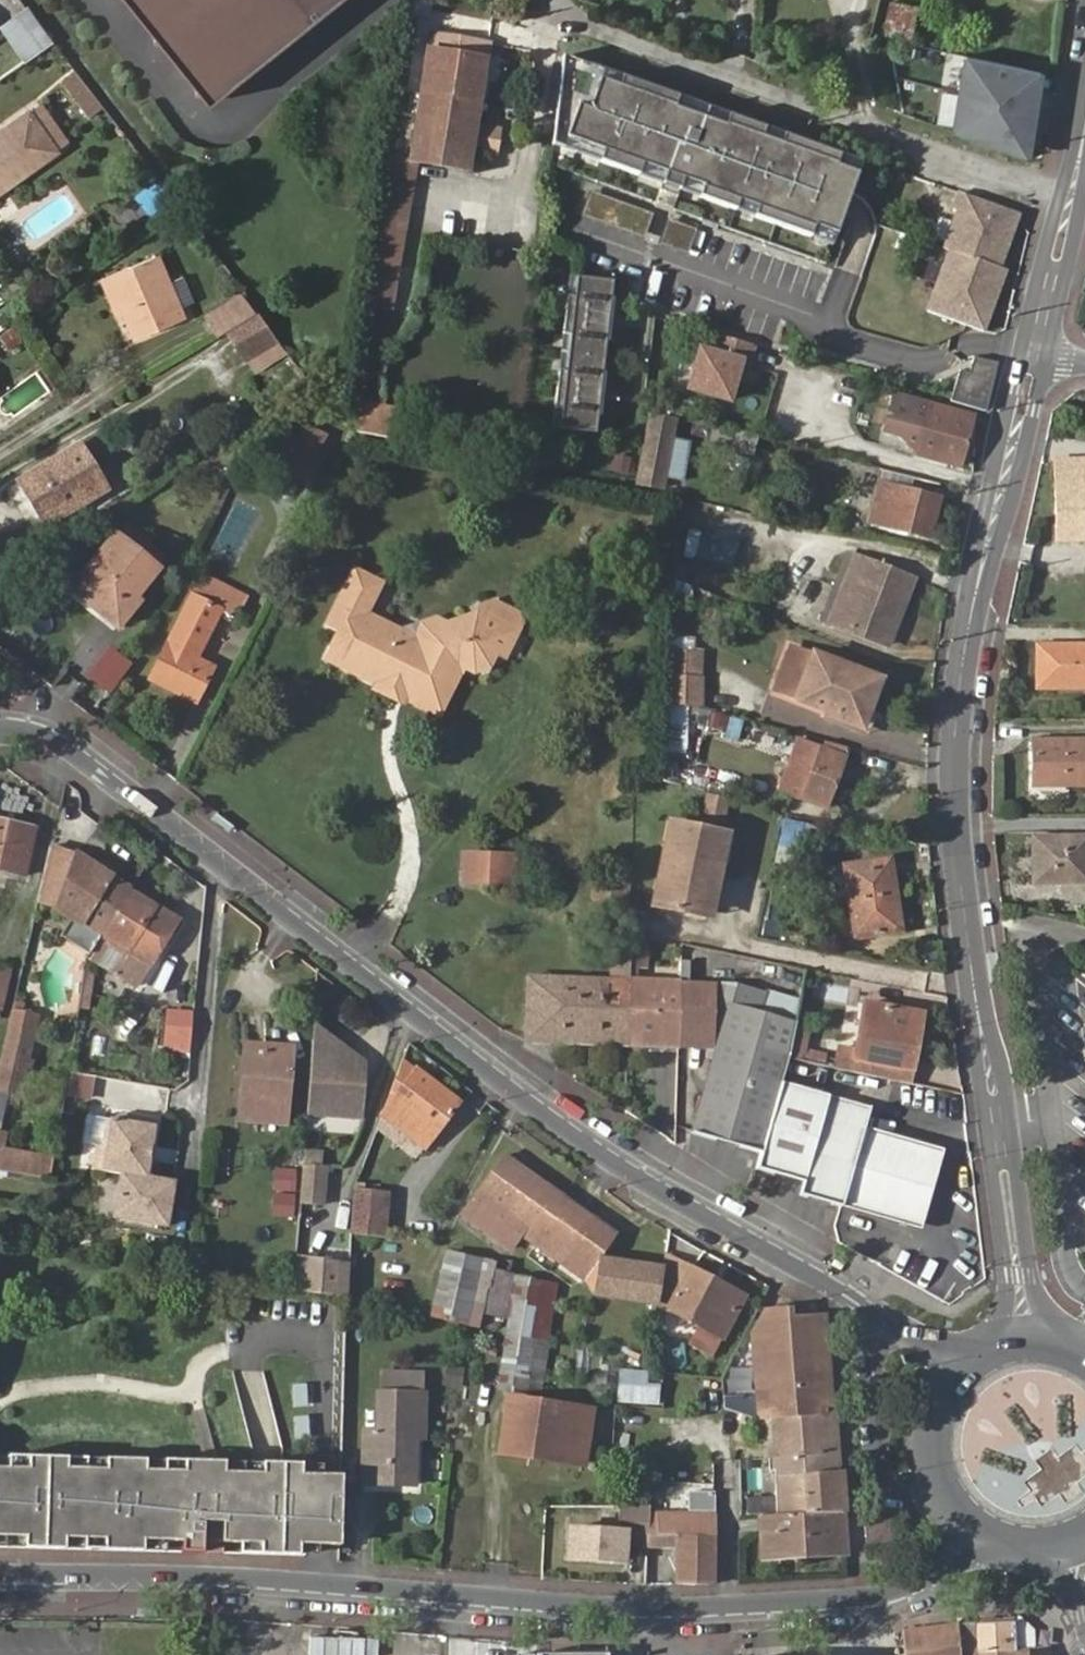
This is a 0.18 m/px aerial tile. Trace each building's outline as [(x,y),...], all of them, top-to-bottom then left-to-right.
[(199,93),(314,0),(124,0),(199,93)] [(914,40),(919,5),(891,1),(886,36),(914,40)] [(53,42),(29,10),(6,28),(29,59),(53,42)] [(490,58),(425,47),(406,164),(417,165),(471,173),(490,58)] [(1053,73),(967,55),(956,132),(1037,161),(1053,73)] [(579,106),(564,145),(834,243),(864,161),(606,68),(592,110),(579,106)] [(92,128),(103,120),(70,77),(60,85),(92,128)] [(54,150),(25,112),(0,131),(0,192),(54,150)] [(485,124),(481,153),(500,156),(503,127),(485,124)] [(400,266),(417,165),(406,164),(391,161),(374,262),(400,266)] [(591,192),(583,217),(646,236),(654,211),(591,192)] [(1025,215),(963,194),(944,248),(948,250),(1006,269),(1025,215)] [(1006,269),(948,250),(927,311),(990,333),(1012,271),(1006,269)] [(108,278),(123,312),(127,309),(140,340),(185,319),(178,300),(171,302),(164,287),(168,285),(158,258),(108,278)] [(612,281),(569,277),(553,429),(597,433),(612,281)] [(219,332),(252,312),(240,296),(208,315),(219,332)] [(260,316),(228,335),(245,363),(280,343),(260,316)] [(752,360),(704,346),(690,394),(738,408),(752,360)] [(970,373),(960,369),(951,399),(984,409),(997,362),(974,357),(970,373)] [(974,414),(894,392),(884,430),(897,433),(917,452),(963,464),(974,414)] [(401,407),(354,400),(349,434),(396,441),(401,407)] [(653,418),(638,488),(661,493),(676,424),(653,418)] [(763,447),(721,436),(716,455),(758,467),(763,447)] [(324,454),(290,438),(277,468),(310,484),(324,454)] [(20,485),(46,528),(106,494),(81,450),(20,485)] [(633,475),(636,458),(614,454),(611,471),(633,475)] [(1059,542),(1084,541),(1084,461),(1054,463),(1059,542)] [(877,490),(867,529),(929,542),(939,504),(877,490)] [(117,538),(71,590),(114,627),(131,608),(126,604),(154,572),(117,538)] [(818,623),(828,625),(852,559),(843,555),(818,623)] [(852,559),(828,625),(884,646),(910,578),(852,556),(852,559)] [(415,632),(407,627),(405,631),(367,612),(382,582),(357,569),(330,623),(342,629),(328,658),(379,683),(383,674),(411,688),(409,690),(441,706),(462,662),(478,670),(491,665),(498,651),(507,655),(523,625),(519,612),(497,600),(487,604),(482,612),(480,618),(477,622),(474,620),(469,617),(446,624),(434,619),(425,622),(421,630),(419,634),(415,632)] [(197,585),(189,601),(217,615),(235,623),(243,607),(197,585)] [(217,615),(189,601),(149,683),(186,702),(190,694),(199,699),(211,671),(194,663),(217,615)] [(482,612),(469,617),(474,620),(477,622),(480,618),(482,612)] [(425,622),(407,627),(415,632),(419,634),(421,630),(425,622)] [(669,639),(669,690),(707,691),(706,639),(669,639)] [(1041,650),(1042,690),(1084,688),(1084,649),(1041,650)] [(811,658),(797,703),(857,724),(873,679),(811,658)] [(383,674),(379,683),(376,690),(403,703),(409,690),(411,688),(383,674)] [(707,711),(707,691),(669,690),(669,711),(707,711)] [(190,694),(186,702),(195,706),(199,699),(190,694)] [(724,740),(737,743),(743,722),(730,718),(724,740)] [(1039,789),(1084,787),(1084,744),(1038,746),(1039,789)] [(798,802),(806,805),(823,753),(815,750),(798,745),(781,796),(798,802)] [(823,753),(806,805),(826,813),(845,761),(823,753)] [(706,813),(730,813),(730,796),(706,796),(706,813)] [(28,873),(36,828),(0,821),(0,868),(28,873)] [(790,823),(784,848),(802,853),(808,827),(790,823)] [(731,840),(680,830),(674,828),(659,911),(681,915),(708,920),(718,872),(725,873),(731,840)] [(1042,885),(1084,883),(1084,839),(1039,841),(1042,885)] [(38,896),(53,902),(102,935),(131,890),(83,858),(50,846),(38,896)] [(517,888),(519,861),(469,858),(467,885),(517,888)] [(847,873),(860,941),(904,932),(891,865),(847,873)] [(716,922),(725,873),(718,872),(708,920),(716,922)] [(794,887),(776,883),(768,919),(786,923),(794,887)] [(179,922),(131,890),(102,935),(150,968),(179,922)] [(667,950),(642,949),(641,968),(667,969),(667,950)] [(531,982),(526,1045),(562,1047),(631,1050),(633,986),(634,951),(615,950),(613,985),(531,982)] [(0,966),(0,1004),(6,1006),(15,969),(0,966)] [(633,986),(631,1050),(680,1052),(681,987),(633,986)] [(681,987),(680,1052),(681,1053),(718,1055),(696,1138),(762,1155),(781,1083),(788,1059),(788,1056),(760,1049),(768,1019),(732,1009),(736,989),(681,987)] [(801,1005),(736,989),(732,1009),(768,1019),(760,1049),(788,1056),(801,1005)] [(833,1068),(907,1081),(914,1036),(904,1034),(908,1011),(862,1003),(853,1049),(837,1046),(833,1068)] [(191,1055),(196,1011),(168,1009),(164,1053),(191,1055)] [(39,1016),(12,1010),(6,1033),(34,1039),(39,1016)] [(918,1013),(908,1011),(904,1034),(914,1036),(918,1013)] [(798,1028),(796,1060),(827,1062),(827,1051),(810,1049),(811,1029),(798,1028)] [(368,1065),(320,1030),(314,1119),(366,1120),(368,1065)] [(0,1061),(0,1087),(21,1092),(34,1039),(6,1033),(0,1061)] [(286,1116),(291,1047),(250,1044),(245,1113),(286,1116)] [(462,1099),(407,1057),(387,1109),(431,1143),(459,1103),(462,1099)] [(87,1101),(95,1082),(75,1074),(68,1093),(87,1101)] [(759,1169),(804,1180),(820,1114),(862,1125),(870,1128),(875,1107),(781,1083),(759,1169)] [(801,1194),(839,1204),(862,1125),(820,1114),(804,1180),(801,1194)] [(160,1126),(113,1117),(104,1170),(123,1174),(115,1217),(171,1227),(181,1180),(151,1175),(160,1126)] [(862,1125),(839,1204),(918,1230),(946,1149),(870,1128),(862,1125)] [(56,1156),(6,1147),(9,1132),(0,1130),(0,1166),(53,1175),(56,1156)] [(533,1243),(565,1198),(507,1158),(474,1203),(499,1221),(490,1234),(513,1250),(523,1236),(533,1243)] [(328,1206),(330,1167),(305,1165),(302,1204),(328,1206)] [(299,1168),(276,1166),(274,1191),(297,1193),(299,1168)] [(356,1189),(353,1227),(380,1229),(384,1193),(364,1190),(364,1184),(358,1183),(356,1189)] [(277,1193),(275,1215),(296,1217),(297,1195),(277,1193)] [(620,1236),(565,1198),(533,1243),(600,1290),(658,1301),(663,1267),(607,1256),(620,1236)] [(351,1260),(351,1266),(423,1274),(425,1263),(429,1240),(352,1231),(351,1260)] [(489,1289),(498,1267),(499,1261),(447,1252),(433,1312),(482,1322),(484,1313),(489,1289)] [(666,1253),(663,1267),(658,1301),(658,1306),(717,1342),(739,1305),(710,1287),(713,1282),(666,1253)] [(350,1279),(351,1260),(297,1254),(295,1288),(349,1297),(350,1279)] [(489,1289),(484,1313),(508,1279),(510,1269),(498,1267),(489,1289)] [(515,1320),(511,1345),(548,1361),(559,1289),(508,1279),(484,1313),(515,1320)] [(742,1299),(713,1282),(710,1287),(739,1305),(742,1299)] [(825,1314),(793,1318),(792,1307),(772,1309),(753,1337),(759,1419),(776,1418),(836,1412),(825,1314)] [(548,1361),(511,1345),(504,1389),(543,1395),(548,1361)] [(646,1376),(617,1375),(615,1407),(655,1411),(656,1391),(644,1389),(646,1376)] [(363,1430),(361,1481),(412,1482),(414,1434),(423,1434),(425,1392),(379,1390),(377,1430),(363,1430)] [(730,1414),(748,1411),(745,1394),(727,1397),(730,1414)] [(506,1397),(498,1448),(580,1462),(588,1410),(506,1397)] [(841,1472),(836,1412),(776,1418),(780,1466),(774,1467),(775,1476),(841,1472)] [(252,1551),(305,1554),(305,1543),(325,1544),(339,1545),(342,1474),(325,1473),(314,1473),(314,1462),(272,1461),(208,1459),(0,1452),(0,1543),(252,1551)] [(844,1514),(841,1472),(775,1476),(775,1485),(780,1485),(782,1517),(844,1514)] [(692,1506),(714,1506),(714,1494),(690,1494),(690,1506),(692,1506)] [(654,1506),(622,1505),(620,1529),(570,1526),(569,1558),(623,1561),(624,1538),(651,1540),(654,1506)] [(678,1583),(713,1583),(714,1516),(692,1516),(692,1506),(690,1506),(654,1506),(651,1540),(651,1548),(667,1548),(678,1548),(678,1583)] [(692,1516),(714,1516),(714,1506),(692,1506),(692,1516)] [(846,1555),(844,1514),(782,1517),(761,1518),(763,1559),(846,1555)] [(868,1518),(867,1546),(891,1547),(892,1519),(868,1518)] [(957,1625),(900,1631),(904,1654),(961,1654),(957,1625)] [(1016,1654),(981,1654),(979,1625),(966,1625),(957,1625),(961,1654),(1016,1654)] [(981,1654),(1016,1654),(1016,1649),(1016,1625),(979,1625),(981,1654)]
